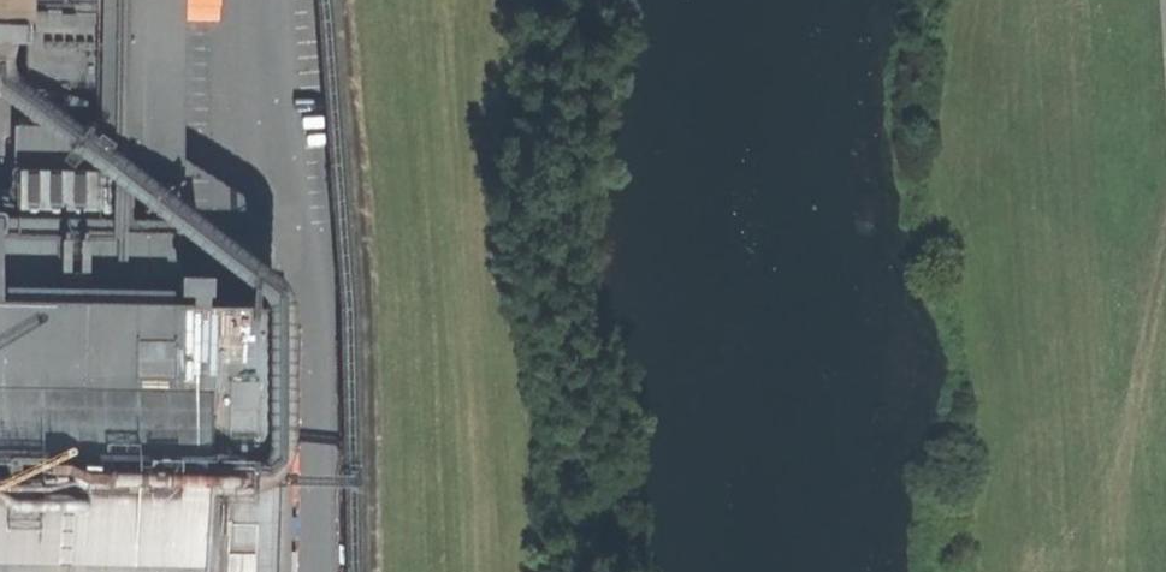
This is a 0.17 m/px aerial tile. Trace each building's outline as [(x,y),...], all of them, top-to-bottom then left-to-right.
[(27,44),(27,0),(0,0),(0,43),(27,44)] [(99,88),(98,175),(133,175),(179,176),(181,0),(27,0),(27,44),(27,87),(99,88)] [(13,173),(17,174),(90,175),(90,127),(13,126),(13,173)] [(275,306),(204,305),(205,278),(177,277),(177,222),(133,221),(133,175),(98,175),(90,175),(17,174),(17,205),(11,205),(11,219),(0,219),(0,571),(271,571),(275,306)]
